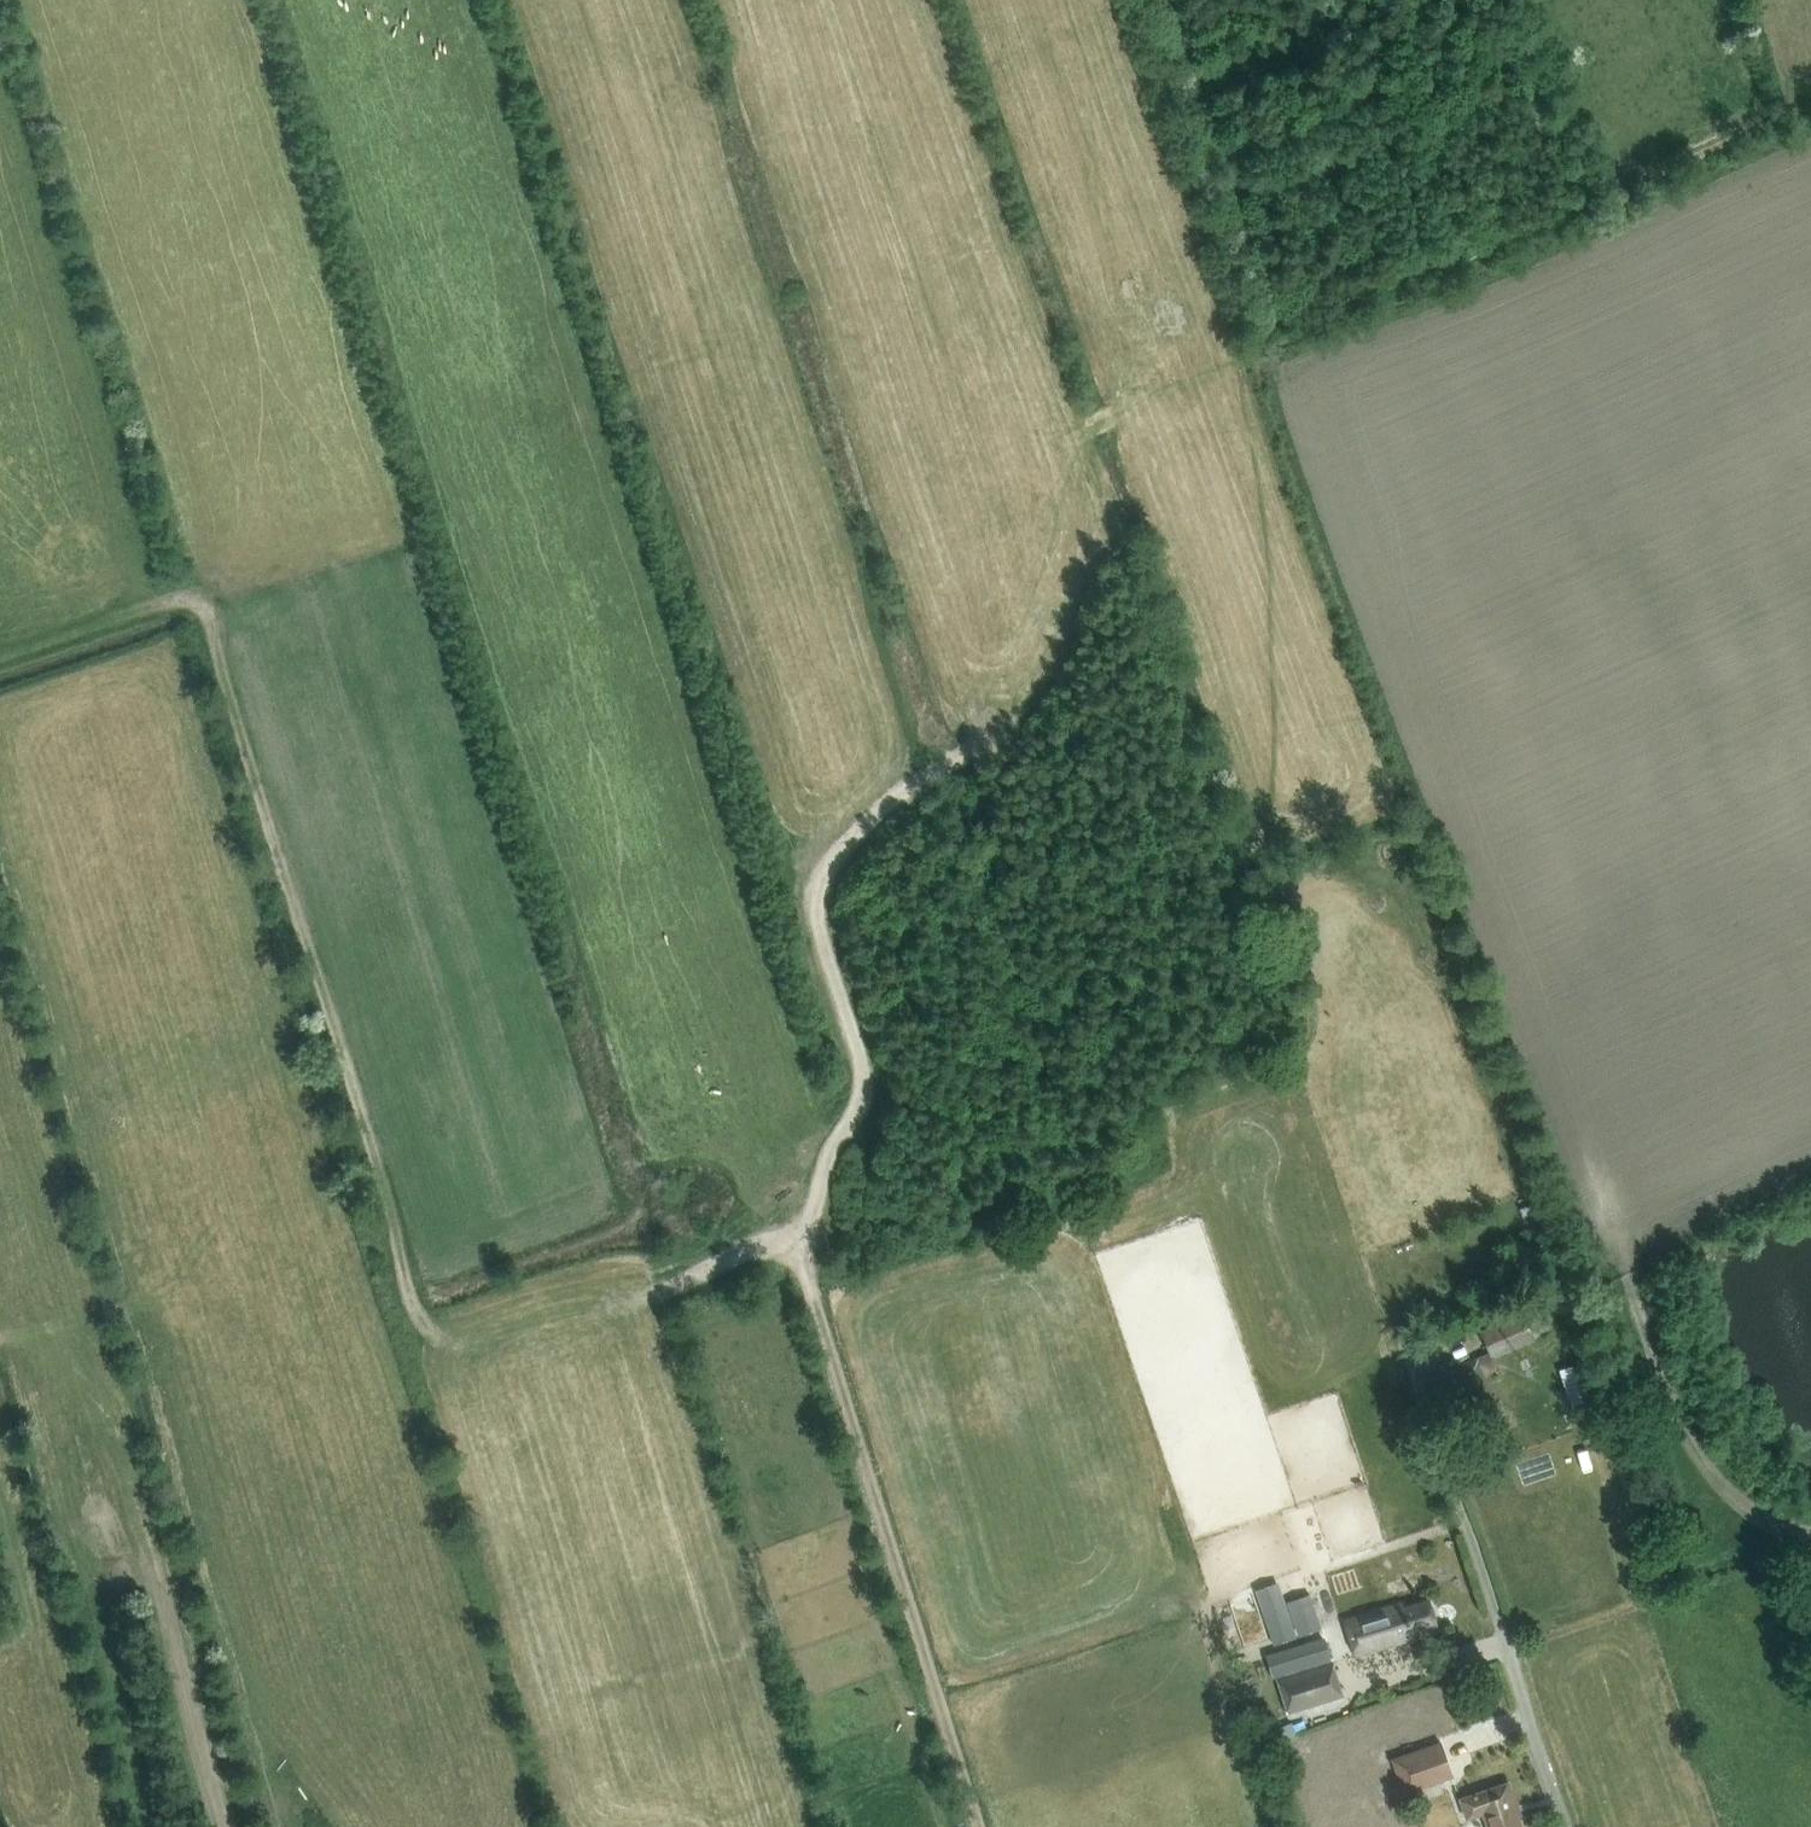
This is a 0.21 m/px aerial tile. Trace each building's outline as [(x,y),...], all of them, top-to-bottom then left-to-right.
[(1531,1339),(1526,1323),(1522,1313),(1482,1330),(1490,1353),(1492,1352),(1494,1357),(1531,1339)] [(1492,1352),(1490,1353),(1484,1355),(1482,1351),(1445,1365),(1454,1388),(1457,1387),(1459,1395),(1456,1396),(1462,1411),(1471,1408),(1480,1432),(1507,1422),(1499,1399),(1490,1373),(1498,1369),(1494,1357),(1492,1352)] [(1428,1629),(1438,1626),(1429,1600),(1405,1607),(1403,1603),(1346,1620),(1356,1655),(1429,1632),(1428,1629)] [(1273,1665),(1287,1713),(1344,1696),(1330,1648),(1273,1665)] [(1404,1794),(1453,1776),(1441,1741),(1392,1758),(1404,1794)] [(1514,1808),(1517,1807),(1508,1783),(1459,1800),(1466,1820),(1483,1814),(1487,1826),(1521,1826),(1514,1808)]
